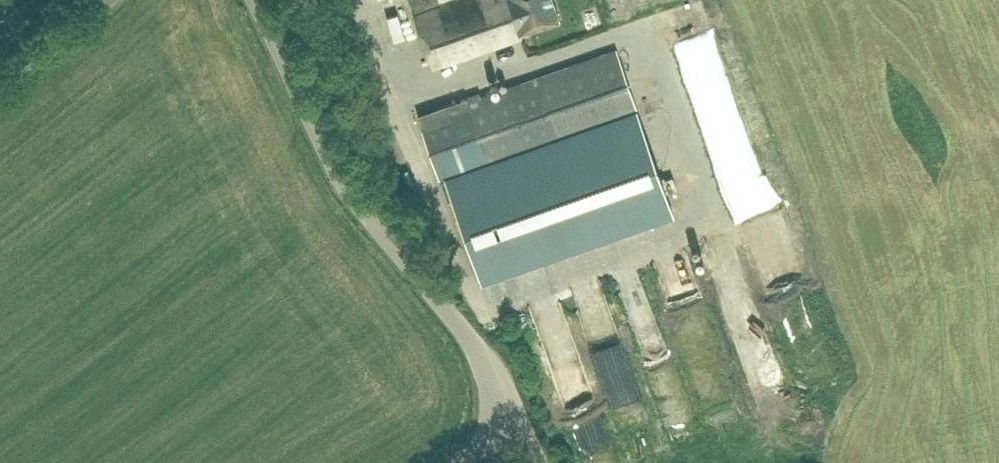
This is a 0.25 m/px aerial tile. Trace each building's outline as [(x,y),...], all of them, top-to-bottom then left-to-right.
[(414,9),(413,10),(431,65),(519,36),(518,32),(558,18),(552,0),(441,0),(438,1),(438,0),(411,0),(414,9)] [(672,214),(637,110),(615,48),(468,99),(466,95),(417,112),(440,179),(445,177),(481,280),(672,214)] [(734,111),(735,121),(750,120),(749,110),(734,111)]
